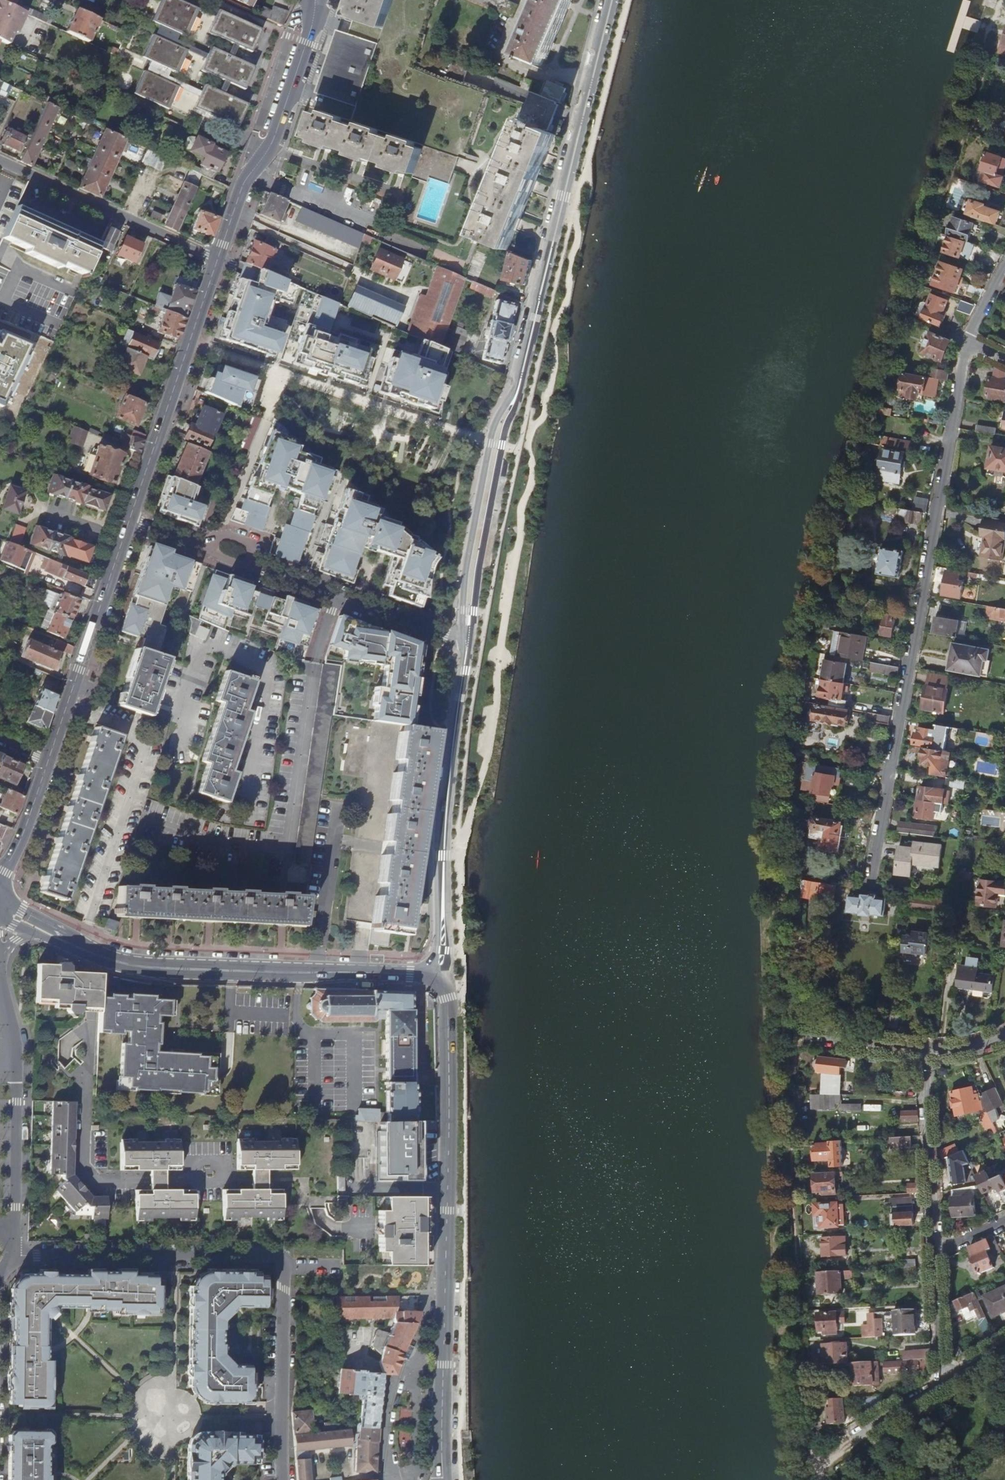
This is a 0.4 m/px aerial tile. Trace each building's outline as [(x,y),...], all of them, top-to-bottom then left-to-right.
[(25,13),(46,23),(48,18),(29,9),(29,10),(13,2),(14,0),(0,0),(0,2),(25,13)] [(182,0),(161,0),(152,20),(160,23),(155,34),(153,33),(143,56),(151,60),(146,71),(144,70),(134,92),(169,108),(179,86),(200,95),(202,91),(168,76),(171,69),(178,72),(188,50),(206,58),(201,70),(224,80),(228,82),(244,89),(254,66),(232,57),(237,46),(251,52),(261,29),(218,10),(208,32),(233,43),(228,54),(211,47),(208,53),(177,39),(180,32),(187,36),(200,8),(182,0)] [(428,184),(430,179),(449,185),(450,186),(460,160),(425,148),(424,151),(416,149),(417,145),(398,138),(396,142),(379,136),(380,132),(360,125),(359,129),(342,123),(344,119),(352,122),(393,0),(351,0),(346,17),(354,20),(349,35),(351,35),(331,99),(329,98),(322,116),(314,114),(306,138),(314,141),(313,146),(332,152),(334,149),(350,154),(349,158),(369,165),(370,161),(388,168),(386,171),(406,178),(407,174),(415,177),(414,181),(428,184)] [(507,0),(472,0),(514,18),(519,5),(507,0)] [(576,0),(541,0),(515,63),(544,74),(576,0)] [(0,2),(0,42),(7,45),(12,32),(15,33),(25,13),(0,2)] [(263,7),(260,14),(284,25),(289,11),(273,5),(272,10),(263,7)] [(76,9),(66,32),(87,42),(94,27),(97,29),(98,26),(96,25),(98,19),(76,9)] [(52,20),(50,25),(52,25),(60,29),(62,26),(56,24),(57,22),(52,20)] [(117,35),(124,38),(127,32),(112,25),(110,28),(119,32),(117,35)] [(322,96),(329,98),(331,99),(351,35),(349,35),(343,33),(322,96)] [(112,47),(110,52),(116,55),(118,50),(112,47)] [(448,58),(439,75),(446,78),(454,61),(448,58)] [(523,88),(532,91),(535,82),(527,79),(523,88)] [(205,84),(202,91),(200,95),(194,107),(237,126),(248,104),(224,93),(228,82),(224,80),(219,91),(205,84)] [(559,103),(561,104),(567,88),(550,81),(544,96),(559,103)] [(476,236),(481,238),(510,250),(557,134),(550,131),(560,105),(558,104),(559,103),(544,96),(534,92),(522,120),(523,121),(476,236)] [(32,166),(59,108),(48,103),(21,161),(32,166)] [(3,144),(20,152),(27,137),(10,129),(9,130),(7,129),(2,139),(5,141),(3,144)] [(105,130),(79,188),(89,193),(116,135),(105,130)] [(100,198),(127,140),(116,135),(89,193),(100,198)] [(193,166),(192,170),(202,175),(213,180),(226,153),(211,146),(212,145),(197,138),(190,152),(203,158),(200,166),(202,166),(200,170),(193,166)] [(161,170),(167,159),(148,150),(143,162),(161,170)] [(1004,170),(1004,159),(988,153),(987,155),(983,169),(982,171),(985,172),(982,181),(1001,188),(1004,179),(1002,178),(1004,170)] [(983,169),(987,155),(982,154),(978,168),(983,169)] [(287,175),(297,178),(301,168),(291,164),(287,175)] [(176,232),(202,175),(192,170),(190,170),(164,227),(176,232)] [(279,224),(288,202),(274,196),(269,194),(260,215),(279,224)] [(993,224),(997,213),(984,209),(984,206),(973,203),(972,204),(966,202),(963,211),(969,213),(969,214),(974,216),(973,218),(993,224)] [(61,266),(85,277),(100,244),(20,208),(17,206),(7,227),(2,238),(6,240),(27,250),(25,254),(59,270),(61,266)] [(296,223),(300,225),(306,210),(302,208),(296,223)] [(319,215),(306,210),(300,225),(359,250),(362,241),(364,235),(319,215)] [(199,232),(213,237),(219,219),(200,212),(190,239),(196,241),(199,232)] [(968,240),(973,225),(954,218),(952,224),(951,224),(948,234),(968,240)] [(119,234),(107,228),(100,243),(112,248),(119,234)] [(370,244),(372,238),(364,235),(362,241),(370,244)] [(279,250),(281,243),(266,236),(263,243),(276,249),(279,250)] [(117,255),(133,263),(142,245),(125,237),(117,255)] [(977,263),(982,247),(950,237),(945,253),(977,263)] [(275,251),(262,245),(255,242),(246,263),(266,272),(275,251)] [(371,270),(399,282),(408,263),(380,251),(371,270)] [(507,280),(527,284),(533,260),(513,252),(507,280)] [(960,282),(964,270),(941,262),(938,274),(960,282)] [(246,263),(245,263),(233,299),(238,300),(234,313),(229,311),(220,338),(275,358),(283,332),(265,326),(273,302),(278,304),(279,299),(293,304),(299,286),(296,285),(271,274),(266,272),(246,263)] [(426,300),(414,336),(422,340),(441,348),(465,278),(464,278),(438,267),(426,300)] [(273,269),(271,274),(296,285),(298,280),(273,269)] [(956,293),(960,282),(938,274),(934,285),(956,293)] [(93,280),(100,283),(102,278),(95,275),(93,280)] [(124,276),(118,290),(129,295),(135,281),(124,276)] [(159,292),(154,306),(185,319),(195,290),(197,283),(180,278),(177,286),(176,286),(172,297),(159,292)] [(491,298),(494,290),(472,281),(470,288),(491,298)] [(980,296),(984,290),(970,285),(968,291),(980,296)] [(358,288),(349,308),(371,317),(395,328),(404,308),(358,288)] [(337,303),(316,294),(293,364),(319,373),(321,368),(327,370),(325,375),(362,387),(373,353),(353,346),(354,341),(338,336),(337,341),(326,337),(337,303)] [(942,316),(947,302),(931,296),(928,305),(925,304),(923,304),(922,304),(921,305),(916,317),(941,326),(944,317),(942,316)] [(421,298),(408,334),(414,336),(426,300),(421,298)] [(970,315),(975,305),(960,300),(957,311),(970,315)] [(483,360),(502,365),(507,343),(508,344),(512,326),(511,326),(516,305),(497,301),(492,322),(491,321),(487,339),(488,339),(483,360)] [(158,332),(179,340),(179,338),(181,332),(185,319),(154,306),(153,306),(150,311),(160,314),(159,316),(163,318),(158,332)] [(3,351),(11,332),(0,328),(0,350),(3,351)] [(128,330),(120,346),(126,349),(146,357),(153,361),(160,344),(128,330)] [(465,337),(454,332),(450,343),(462,348),(465,337)] [(943,361),(951,342),(931,333),(922,353),(943,361)] [(441,348),(422,340),(415,360),(392,352),(378,393),(394,398),(396,394),(403,396),(401,401),(431,411),(434,401),(440,403),(444,388),(439,387),(444,373),(438,371),(446,350),(441,348)] [(459,355),(462,348),(450,343),(448,350),(451,352),(459,355)] [(138,376),(146,357),(126,349),(121,362),(119,361),(116,366),(138,376)] [(13,364),(10,371),(27,379),(34,382),(38,374),(13,364)] [(208,384),(204,394),(234,407),(238,397),(242,398),(245,391),(250,393),(254,382),(244,379),(245,375),(219,366),(214,381),(212,386),(208,384)] [(994,367),(991,375),(1004,378),(1004,380),(989,378),(985,397),(1004,401),(1004,372),(994,367)] [(947,381),(948,373),(935,371),(934,378),(937,379),(947,381)] [(935,396),(937,379),(934,378),(905,374),(902,391),(906,391),(910,392),(909,398),(917,399),(918,393),(935,396)] [(22,389),(30,392),(34,382),(27,379),(22,389)] [(104,392),(122,400),(125,394),(106,386),(104,392)] [(141,391),(137,400),(146,403),(154,407),(158,397),(141,391)] [(137,427),(146,403),(137,400),(125,394),(122,400),(115,417),(137,427)] [(202,408),(194,428),(199,431),(211,436),(220,416),(202,408)] [(247,413),(238,445),(252,449),(261,417),(247,413)] [(942,425),(943,418),(928,416),(927,423),(942,425)] [(995,435),(996,429),(977,425),(976,431),(995,435)] [(206,449),(211,436),(199,431),(194,428),(189,426),(183,439),(206,449)] [(81,448),(87,432),(74,427),(68,442),(81,448)] [(284,436),(273,431),(266,448),(264,457),(262,456),(259,464),(262,465),(257,479),(253,478),(242,511),(239,510),(239,508),(236,507),(235,509),(230,521),(259,531),(274,486),(302,495),(291,528),(286,526),(281,541),(274,539),(269,554),(295,564),(305,533),(306,533),(312,517),(320,493),(326,495),(332,479),(325,477),(328,470),(311,464),(312,461),(305,456),(297,453),(299,447),(292,445),(294,439),(284,436)] [(137,433),(136,437),(144,441),(146,436),(137,433)] [(104,434),(103,438),(120,445),(121,441),(104,434)] [(144,441),(136,437),(135,437),(134,438),(131,446),(129,446),(129,443),(122,440),(121,441),(120,445),(140,453),(142,447),(144,441)] [(914,451),(916,443),(882,437),(880,445),(914,451)] [(187,446),(173,478),(187,484),(188,485),(192,486),(206,455),(187,446)] [(89,475),(114,484),(123,455),(99,447),(89,475)] [(992,447),(988,469),(1004,472),(1004,450),(992,447)] [(899,483),(904,454),(884,450),(878,479),(899,483)] [(988,469),(987,474),(1004,478),(1004,472),(988,469)] [(83,504),(104,511),(110,496),(88,489),(88,488),(53,476),(47,493),(82,505),(83,504)] [(173,478),(167,476),(161,495),(164,497),(171,499),(169,504),(166,503),(164,512),(162,515),(197,528),(205,508),(197,505),(201,490),(192,486),(188,485),(187,484),(173,478)] [(2,510),(16,515),(24,493),(10,489),(2,510)] [(226,490),(223,500),(228,502),(231,492),(226,490)] [(386,598),(413,608),(416,598),(422,600),(424,583),(418,581),(424,562),(426,563),(427,554),(414,543),(412,545),(404,542),(406,537),(397,529),(394,533),(385,530),(388,522),(378,518),(370,515),(372,508),(356,503),(358,496),(345,491),(332,528),(325,525),(319,542),(326,545),(323,556),(316,553),(310,569),(352,585),(356,572),(351,570),(359,547),(392,559),(382,586),(389,589),(386,598)] [(171,499),(164,497),(160,510),(164,512),(166,503),(169,504),(171,499)] [(926,513),(929,500),(916,498),(913,511),(926,513)] [(898,515),(900,509),(885,507),(884,513),(887,513),(886,516),(895,518),(896,515),(898,515)] [(381,511),(372,508),(370,515),(378,518),(381,511)] [(925,523),(926,513),(913,511),(902,509),(900,518),(906,520),(906,521),(914,523),(914,521),(925,523)] [(1004,544),(1004,525),(982,521),(979,537),(984,538),(981,557),(1002,561),(1004,544)] [(16,527),(9,544),(19,548),(25,530),(16,527)] [(66,555),(87,562),(92,548),(71,541),(71,540),(35,527),(30,544),(65,556),(66,555)] [(23,554),(30,557),(32,553),(19,548),(9,544),(8,544),(1,562),(17,568),(23,554)] [(190,593),(199,565),(151,547),(139,581),(142,583),(140,590),(137,589),(135,595),(138,596),(134,606),(131,605),(122,632),(138,638),(138,636),(145,638),(140,649),(155,655),(163,631),(163,630),(164,627),(157,625),(171,586),(190,593)] [(878,574),(882,548),(877,547),(872,573),(878,574)] [(899,577),(904,552),(882,548),(878,574),(899,577)] [(36,559),(49,565),(51,561),(32,553),(30,557),(36,559)] [(51,561),(49,565),(47,570),(59,576),(61,572),(64,573),(61,579),(92,592),(97,579),(51,561)] [(250,584),(216,571),(199,621),(201,621),(211,625),(223,630),(230,611),(250,617),(258,593),(248,590),(250,584)] [(960,599),(964,582),(958,581),(960,574),(947,571),(942,595),(960,599)] [(54,593),(47,610),(71,620),(79,601),(60,593),(59,596),(54,593)] [(988,595),(987,605),(1001,605),(1002,596),(988,595)] [(307,636),(315,614),(305,610),(307,605),(285,597),(284,602),(272,599),(264,622),(281,628),(274,652),(288,659),(290,659),(300,634),(307,636)] [(988,607),(986,618),(1004,621),(1004,610),(988,607)] [(63,639),(71,620),(47,610),(46,610),(38,629),(63,639)] [(892,636),(895,619),(894,619),(895,615),(883,613),(883,617),(885,617),(882,634),(892,636)] [(188,634),(195,637),(203,641),(208,630),(199,627),(201,621),(199,621),(188,616),(190,623),(188,634)] [(403,727),(405,728),(417,646),(394,638),(384,636),(384,638),(376,637),(376,631),(371,629),(361,628),(361,629),(354,628),(355,623),(339,617),(329,645),(337,647),(335,651),(344,652),(343,660),(343,661),(364,664),(364,660),(371,661),(370,666),(383,668),(380,691),(374,690),(371,708),(374,708),(373,715),(376,716),(375,723),(403,727)] [(829,629),(831,620),(819,617),(817,627),(829,629)] [(956,638),(959,622),(935,617),(933,623),(935,624),(933,634),(956,638)] [(862,661),(866,636),(841,631),(837,656),(854,659),(862,661)] [(54,647),(71,655),(74,648),(57,640),(54,647)] [(21,657),(53,671),(60,655),(28,641),(21,657)] [(981,676),(983,661),(988,662),(990,651),(953,644),(948,670),(981,676)] [(337,647),(329,645),(326,654),(343,660),(344,652),(335,651),(337,647)] [(118,703),(118,705),(149,716),(152,710),(167,659),(155,655),(140,649),(136,648),(119,699),(118,703)] [(843,683),(847,664),(853,665),(854,659),(837,656),(827,655),(826,661),(822,679),(824,680),(843,683)] [(897,676),(899,667),(883,665),(882,674),(897,676)] [(294,863),(310,865),(319,800),(332,716),(338,669),(323,667),(294,863)] [(198,794),(227,803),(231,791),(237,774),(231,772),(235,760),(245,730),(251,714),(245,711),(249,699),(255,682),(226,672),(216,702),(222,703),(202,762),(208,765),(198,794)] [(944,713),(948,690),(947,689),(949,676),(930,673),(928,686),(927,686),(923,709),(944,713)] [(842,700),(844,691),(847,691),(849,684),(843,683),(824,680),(821,696),(831,698),(830,706),(837,707),(847,709),(848,701),(842,700)] [(42,688),(34,706),(52,713),(57,699),(58,695),(42,688)] [(26,722),(46,731),(48,725),(52,713),(34,706),(26,722)] [(849,725),(852,710),(847,709),(837,707),(836,709),(816,706),(814,719),(823,721),(824,724),(833,725),(833,723),(849,725)] [(889,725),(890,717),(877,714),(875,722),(889,725)] [(947,752),(951,727),(934,724),(933,730),(919,728),(918,733),(915,733),(914,743),(932,746),(932,749),(947,752)] [(431,769),(436,732),(405,728),(403,727),(403,735),(399,734),(395,762),(399,763),(397,776),(394,775),(390,804),(393,804),(391,818),(388,818),(384,845),(388,845),(386,859),(382,858),(378,886),(381,887),(379,900),(376,900),(372,927),(356,925),(355,929),(363,930),(371,932),(369,947),(389,949),(391,935),(407,938),(412,909),(419,858),(420,851),(430,776),(431,769)] [(40,893),(65,901),(120,737),(96,728),(92,740),(79,779),(68,811),(57,843),(44,882),(40,893)] [(945,777),(950,753),(947,752),(932,749),(923,748),(921,758),(924,759),(923,764),(934,766),(933,775),(945,777)] [(0,778),(15,785),(24,766),(4,757),(0,765),(0,778)] [(841,777),(842,769),(808,763),(803,790),(813,792),(831,795),(832,785),(834,785),(836,777),(841,777)] [(969,791),(970,782),(952,778),(950,787),(964,789),(964,791),(969,791)] [(945,795),(946,790),(921,787),(919,801),(944,804),(945,795)] [(0,808),(17,816),(24,797),(8,790),(0,808)] [(829,803),(831,795),(813,792),(812,800),(829,803)] [(943,812),(944,804),(919,801),(917,817),(933,819),(935,811),(943,812)] [(874,812),(852,808),(851,815),(872,819),(874,812)] [(837,847),(842,823),(815,817),(811,837),(825,840),(824,845),(827,845),(826,848),(835,850),(835,847),(837,847)] [(935,837),(936,827),(900,823),(898,833),(935,837)] [(938,868),(941,846),(913,843),(913,849),(907,848),(898,847),(895,874),(910,876),(911,865),(938,868)] [(971,880),(971,872),(962,871),(961,879),(971,880)] [(834,896),(836,885),(803,879),(804,897),(817,899),(818,893),(834,896)] [(980,880),(977,905),(996,907),(998,894),(1004,895),(1004,883),(980,880)] [(285,927),(301,927),(302,921),(304,910),(305,903),(306,897),(290,896),(290,894),(287,894),(284,894),(281,893),(277,893),(277,895),(251,893),(251,892),(246,891),(244,891),(241,891),(237,891),(237,893),(218,892),(218,890),(214,890),(210,889),(208,889),(204,889),(204,891),(178,890),(178,888),(174,887),(171,887),(168,887),(164,887),(164,889),(146,888),(146,886),(141,885),(138,885),(135,885),(131,885),(131,887),(127,886),(118,886),(116,918),(119,918),(121,918),(123,918),(133,919),(138,919),(143,919),(165,920),(168,921),(172,921),(205,923),(209,923),(212,923),(237,924),(242,924),(246,925),(278,926),(282,926),(285,927)] [(884,916),(886,899),(877,898),(877,897),(876,895),(874,894),(873,894),(872,895),(870,895),(870,896),(862,895),(862,897),(848,895),(847,913),(860,914),(860,916),(870,917),(870,915),(884,916)] [(942,913),(944,901),(936,899),(934,912),(942,913)] [(315,912),(304,910),(302,921),(313,923),(315,912)] [(106,922),(103,930),(114,933),(116,926),(106,922)] [(815,940),(815,929),(806,929),(807,940),(815,940)] [(926,955),(929,933),(912,931),(911,937),(903,936),(901,951),(926,955)] [(958,953),(959,945),(947,944),(946,952),(958,953)] [(58,962),(56,964),(56,971),(68,972),(69,965),(68,964),(66,962),(60,962),(58,962)] [(37,963),(36,997),(54,998),(54,1002),(67,1002),(66,1011),(69,1014),(77,1015),(80,1012),(80,1007),(85,1008),(86,972),(68,972),(56,971),(56,964),(37,963)] [(977,969),(959,967),(957,987),(991,991),(993,976),(976,974),(977,969)] [(101,984),(101,973),(94,973),(86,972),(85,1008),(92,1008),(99,1008),(100,996),(100,992),(101,984)] [(119,977),(101,973),(101,984),(119,985),(119,982),(119,977)] [(412,996),(412,992),(314,988),(314,989),(314,993),(309,999),(309,1002),(308,1002),(306,1003),(306,1005),(306,1006),(307,1008),(308,1008),(308,1013),(314,1018),(320,1018),(320,1020),(321,1021),(322,1022),(368,1022),(371,1022),(374,1022),(376,1022),(376,1021),(377,1019),(380,1019),(382,1019),(385,1019),(412,1019),(412,998),(412,996)] [(110,997),(100,996),(99,1008),(98,1030),(108,1030),(108,1034),(122,1035),(122,1031),(127,1031),(126,1041),(122,1040),(121,1040),(119,1075),(116,1075),(116,1090),(134,1091),(134,1089),(157,1090),(156,1093),(178,1094),(178,1091),(201,1093),(201,1095),(217,1096),(217,1080),(213,1080),(213,1073),(213,1067),(215,1067),(215,1055),(208,1055),(208,1054),(198,1053),(198,1051),(163,1049),(156,1049),(156,1044),(158,1044),(159,1022),(157,1022),(157,1015),(160,1016),(173,1016),(174,999),(171,999),(171,997),(153,997),(153,994),(136,993),(130,993),(130,998),(124,998),(124,993),(110,992),(110,997)] [(434,1000),(426,992),(427,1010),(434,1010),(434,1000)] [(892,1014),(890,1025),(898,1026),(900,1015),(892,1014)] [(412,1019),(385,1019),(385,1040),(385,1057),(385,1060),(385,1068),(385,1071),(385,1081),(385,1112),(385,1121),(412,1121),(412,1077),(412,1074),(412,1019)] [(846,1067),(847,1061),(818,1057),(818,1060),(816,1060),(814,1061),(814,1062),(813,1063),(813,1064),(813,1066),(814,1068),(815,1069),(817,1070),(817,1072),(824,1073),(840,1075),(841,1067),(846,1067)] [(840,1094),(840,1075),(824,1073),(823,1094),(840,1094)] [(982,1110),(981,1102),(979,1102),(977,1094),(974,1095),(972,1088),(952,1092),(957,1115),(982,1110)] [(996,1088),(980,1095),(988,1111),(993,1122),(999,1119),(997,1112),(1004,1108),(1004,1107),(996,1088)] [(840,1104),(839,1096),(814,1096),(814,1108),(835,1108),(835,1104),(840,1104)] [(51,1118),(74,1119),(74,1103),(52,1103),(51,1118)] [(369,1120),(378,1121),(378,1109),(375,1109),(358,1109),(358,1113),(355,1113),(355,1120),(369,1120)] [(918,1120),(917,1110),(902,1111),(903,1120),(918,1120)] [(993,1122),(988,1111),(980,1115),(983,1123),(982,1123),(985,1131),(995,1127),(993,1122)] [(852,1127),(852,1114),(836,1114),(836,1127),(852,1127)] [(51,1118),(51,1132),(74,1133),(74,1119),(51,1118)] [(378,1121),(378,1131),(376,1131),(376,1180),(424,1180),(424,1121),(412,1121),(385,1121),(378,1121)] [(51,1132),(51,1147),(73,1148),(74,1133),(51,1132)] [(911,1146),(911,1136),(891,1137),(891,1147),(911,1146)] [(843,1165),(841,1140),(828,1141),(829,1143),(813,1144),(815,1160),(830,1159),(830,1166),(843,1165)] [(238,1171),(252,1171),(266,1170),(296,1170),(296,1142),(237,1142),(238,1171)] [(121,1172),(150,1171),(165,1171),(180,1171),(180,1143),(121,1143),(121,1172)] [(959,1152),(956,1144),(940,1151),(940,1160),(951,1156),(959,1152)] [(73,1148),(51,1147),(50,1162),(73,1163),(73,1148)] [(967,1188),(964,1166),(970,1163),(968,1158),(964,1150),(959,1152),(951,1156),(953,1174),(950,1174),(952,1191),(967,1188)] [(62,1177),(72,1177),(73,1163),(50,1162),(50,1176),(62,1177)] [(267,1179),(266,1170),(252,1171),(252,1180),(252,1190),(267,1189),(267,1179)] [(165,1181),(165,1171),(150,1171),(150,1181),(150,1190),(165,1190),(165,1181)] [(836,1195),(835,1176),(843,1176),(843,1172),(814,1174),(815,1192),(827,1191),(827,1195),(836,1195)] [(1004,1176),(1003,1174),(990,1179),(986,1181),(983,1174),(976,1177),(980,1185),(983,1192),(998,1185),(1004,1201),(1004,1179),(1004,1176)] [(65,1203),(82,1187),(72,1177),(62,1177),(62,1181),(64,1183),(55,1192),(65,1203)] [(922,1191),(921,1183),(909,1184),(909,1192),(922,1191)] [(92,1208),(92,1198),(82,1187),(65,1203),(75,1214),(84,1206),(87,1208),(92,1208)] [(977,1215),(976,1197),(975,1197),(974,1187),(967,1188),(952,1191),(954,1217),(977,1215)] [(282,1189),(267,1189),(252,1190),(223,1190),(223,1218),(282,1217),(282,1189)] [(194,1190),(165,1190),(150,1190),(136,1190),(136,1219),(194,1218),(194,1190)] [(107,1221),(107,1211),(107,1204),(107,1198),(92,1198),(92,1208),(92,1221),(107,1221)] [(407,1217),(421,1217),(421,1198),(385,1198),(385,1212),(378,1212),(378,1221),(407,1222),(407,1217)] [(912,1206),(912,1198),(890,1199),(890,1208),(892,1208),(912,1206)] [(844,1225),(842,1203),(816,1205),(816,1214),(822,1214),(822,1226),(844,1225)] [(84,1206),(75,1214),(92,1221),(92,1208),(87,1208),(84,1206)] [(914,1224),(913,1206),(912,1206),(892,1208),(892,1225),(914,1224)] [(378,1225),(378,1231),(407,1231),(407,1240),(420,1240),(421,1225),(421,1217),(407,1217),(407,1222),(378,1221),(378,1225)] [(384,1265),(397,1265),(420,1265),(420,1240),(407,1240),(407,1231),(378,1231),(378,1252),(385,1252),(384,1265)] [(841,1247),(841,1240),(844,1240),(847,1237),(847,1234),(823,1236),(823,1251),(829,1250),(829,1257),(847,1256),(846,1246),(841,1247)] [(994,1268),(987,1252),(991,1250),(994,1255),(1001,1252),(994,1237),(976,1246),(969,1249),(973,1258),(971,1258),(979,1275),(994,1268)] [(916,1267),(916,1260),(904,1261),(904,1268),(916,1267)] [(917,1275),(916,1267),(904,1268),(904,1276),(917,1275)] [(860,1277),(860,1271),(819,1274),(820,1296),(842,1294),(842,1280),(853,1279),(853,1277),(860,1277)] [(145,1286),(140,1286),(140,1277),(131,1277),(130,1275),(129,1274),(127,1273),(96,1273),(96,1276),(92,1276),(92,1288),(87,1287),(87,1276),(53,1276),(53,1280),(49,1280),(49,1274),(39,1274),(39,1276),(25,1276),(26,1278),(24,1280),(30,1287),(26,1291),(19,1284),(13,1290),(11,1290),(10,1319),(14,1319),(13,1340),(10,1340),(10,1345),(13,1345),(13,1348),(19,1348),(19,1353),(10,1353),(10,1382),(12,1382),(12,1391),(10,1391),(10,1406),(19,1406),(19,1408),(26,1408),(27,1406),(32,1406),(34,1408),(45,1408),(47,1408),(48,1406),(49,1404),(48,1392),(50,1392),(50,1371),(49,1369),(48,1368),(46,1367),(46,1354),(37,1354),(37,1348),(44,1348),(44,1345),(47,1345),(47,1334),(44,1334),(44,1320),(47,1320),(48,1319),(38,1309),(42,1305),(50,1313),(54,1309),(61,1310),(61,1305),(71,1305),(71,1307),(87,1307),(87,1300),(91,1300),(91,1314),(102,1314),(102,1311),(117,1311),(117,1309),(122,1309),(122,1314),(137,1314),(137,1311),(146,1311),(146,1314),(160,1314),(160,1296),(159,1296),(159,1286),(145,1286)] [(140,1286),(145,1286),(154,1286),(154,1273),(140,1273),(140,1277),(140,1286)] [(232,1402),(249,1402),(249,1396),(251,1396),(252,1373),(249,1373),(249,1366),(231,1366),(223,1357),(220,1357),(221,1318),(225,1318),(235,1309),(236,1304),(249,1304),(249,1307),(264,1307),(264,1280),(257,1280),(257,1277),(250,1277),(250,1273),(206,1273),(206,1276),(194,1287),(189,1287),(189,1316),(191,1316),(191,1365),(188,1365),(188,1380),(191,1380),(191,1387),(194,1387),(205,1399),(205,1402),(222,1402),(224,1405),(229,1405),(232,1402)] [(985,1298),(994,1317),(1004,1312),(1004,1288),(985,1298)] [(993,1332),(975,1292),(949,1305),(950,1317),(970,1307),(972,1311),(976,1309),(987,1335),(993,1332)] [(416,1323),(401,1323),(401,1312),(395,1312),(398,1297),(398,1296),(385,1296),(385,1301),(369,1301),(369,1296),(336,1297),(337,1319),(393,1318),(395,1322),(390,1333),(378,1330),(373,1346),(381,1356),(379,1362),(379,1363),(382,1374),(383,1374),(394,1374),(400,1360),(410,1335),(416,1323)] [(412,1312),(417,1300),(398,1297),(395,1312),(401,1312),(412,1312)] [(917,1335),(915,1310),(895,1311),(897,1336),(917,1335)] [(420,1312),(412,1312),(401,1312),(401,1323),(416,1323),(420,1312)] [(884,1337),(882,1312),(879,1312),(874,1314),(876,1335),(876,1338),(884,1337)] [(845,1324),(845,1314),(818,1315),(819,1332),(838,1331),(838,1324),(845,1324)] [(848,1364),(847,1345),(823,1345),(824,1366),(839,1365),(848,1364)] [(932,1359),(932,1351),(904,1353),(904,1361),(932,1359)] [(933,1370),(932,1359),(904,1361),(885,1362),(886,1366),(879,1367),(879,1362),(848,1364),(839,1365),(839,1368),(853,1367),(854,1387),(874,1385),(873,1370),(886,1369),(886,1373),(933,1370)] [(297,1371),(297,1377),(304,1378),(305,1369),(298,1367),(297,1371)] [(380,1407),(383,1374),(382,1374),(365,1373),(364,1370),(340,1368),(338,1393),(362,1395),(359,1425),(378,1428),(380,1407)] [(846,1422),(843,1399),(827,1400),(830,1424),(846,1422)] [(292,1418),(293,1435),(312,1433),(310,1411),(291,1413),(292,1418)] [(324,1431),(334,1430),(334,1427),(334,1421),(323,1422),(324,1431)] [(376,1442),(378,1428),(359,1425),(359,1428),(357,1440),(376,1442)] [(376,1442),(357,1440),(359,1428),(346,1429),(334,1430),(324,1431),(312,1433),(293,1435),(297,1479),(312,1479),(310,1479),(308,1450),(356,1445),(355,1472),(375,1472),(376,1444),(376,1442)] [(44,1473),(48,1470),(49,1449),(49,1444),(52,1441),(52,1434),(48,1430),(15,1429),(11,1433),(12,1444),(16,1444),(16,1449),(11,1449),(11,1479),(44,1479),(44,1473)] [(258,1458),(258,1441),(252,1441),(252,1435),(234,1435),(232,1432),(203,1432),(200,1434),(200,1438),(194,1445),(190,1445),(187,1447),(188,1476),(190,1479),(189,1479),(218,1479),(218,1470),(216,1468),(222,1463),(252,1463),(252,1458),(258,1458)]
